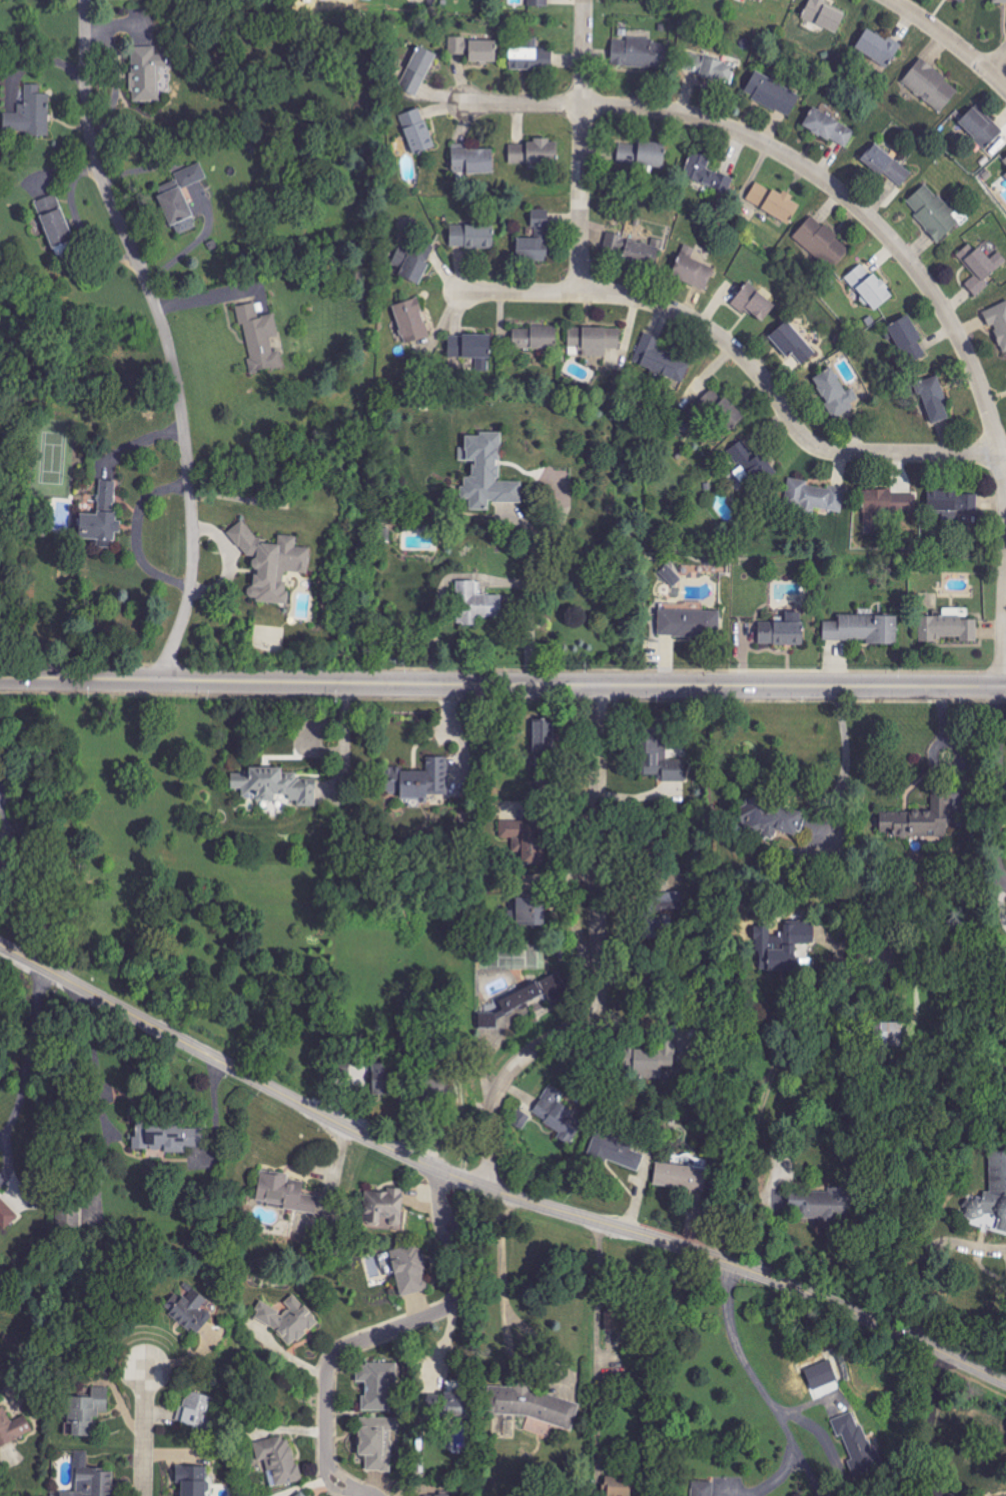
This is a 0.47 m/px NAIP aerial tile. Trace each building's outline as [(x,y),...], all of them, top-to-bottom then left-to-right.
[(847,12),(821,0),(810,0),(801,19),(836,35),(847,12)] [(855,49),(888,69),(902,45),(889,37),(887,41),(867,29),(855,49)] [(497,42),(466,41),(466,37),(450,37),(449,54),(469,55),(469,64),(496,64),(497,42)] [(611,66),(664,69),(666,41),(627,39),(626,42),(612,41),(611,66)] [(509,69),(554,69),(554,49),(538,48),(538,40),(509,40),(509,69)] [(417,98),(436,55),(418,46),(399,90),(417,98)] [(155,48),(131,48),(131,93),(134,93),(134,102),(161,102),(161,68),(167,68),(167,55),(155,55),(155,48)] [(736,65),(689,53),(685,70),(704,75),(703,79),(731,86),(736,65)] [(960,90),(920,59),(902,83),(941,113),(960,90)] [(789,118),(801,96),(756,72),(744,94),(789,118)] [(49,136),(50,94),(40,94),(40,85),(26,85),(26,105),(18,105),(18,114),(7,113),(6,135),(49,136)] [(803,127),(846,150),(856,131),(812,108),(803,127)] [(990,117),(986,120),(974,108),(958,123),(984,151),(1004,132),(990,117)] [(435,149),(422,109),(400,116),(413,156),(435,149)] [(509,164),(557,165),(558,141),(533,141),(533,145),(510,144),(509,164)] [(619,143),(618,166),(664,168),(665,145),(619,143)] [(901,188),(912,175),(875,143),(860,160),(881,179),(885,174),(901,188)] [(493,150),(452,151),(453,175),(494,174),(493,150)] [(735,179),(708,169),(711,161),(691,153),(682,178),(729,195),(735,179)] [(182,188),(207,180),(202,164),(177,172),(182,188)] [(170,228),(175,226),(180,235),(197,228),(176,181),(154,190),(170,228)] [(746,200),(789,226),(800,206),(792,201),(794,197),(784,192),(781,196),(757,182),(746,200)] [(940,242),(960,223),(952,215),(958,210),(949,200),(944,204),(926,184),(905,204),(940,242)] [(35,202),(51,249),(73,242),(56,195),(35,202)] [(832,272),(852,251),(814,215),(794,236),(832,272)] [(548,261),(548,220),(531,220),(531,239),(516,238),(515,261),(548,261)] [(493,249),(493,227),(451,226),(450,248),(493,249)] [(614,251),(624,252),(627,238),(616,236),(614,251)] [(662,249),(628,241),(623,261),(657,269),(662,249)] [(975,277),(965,285),(976,297),(990,286),(986,281),(1005,264),(1005,260),(999,252),(988,261),(972,243),(957,255),(975,277)] [(671,277),(706,291),(715,269),(706,265),(712,251),(698,245),(696,250),(684,245),(671,277)] [(432,258),(423,254),(422,256),(401,246),(392,264),(404,270),(400,278),(419,286),(432,258)] [(845,279),(875,313),(894,296),(875,274),(872,276),(862,264),(845,279)] [(761,326),(776,306),(748,284),(732,303),(761,326)] [(432,336),(418,298),(392,308),(406,346),(432,336)] [(1005,352),(1005,303),(983,312),(990,329),(993,328),(1003,353),(1005,352)] [(275,314),(258,317),(256,304),(236,307),(239,326),(245,325),(250,359),(249,359),(250,372),(283,367),(281,351),(273,352),(271,339),(279,338),(275,314)] [(929,353),(908,317),(888,328),(908,365),(929,353)] [(816,354),(787,322),(770,338),(799,370),(816,354)] [(512,330),(512,350),(555,350),(555,325),(531,325),(531,330),(512,330)] [(607,350),(620,350),(620,329),(569,328),(569,355),(580,355),(580,357),(607,357),(607,350)] [(662,340),(645,334),(633,364),(682,384),(690,365),(657,351),(662,340)] [(489,336),(447,337),(448,370),(490,369),(489,336)] [(846,391),(832,366),(812,378),(836,417),(861,402),(852,387),(846,391)] [(936,375),(917,382),(932,423),(951,416),(936,375)] [(745,415),(725,396),(710,411),(730,430),(745,415)] [(500,481),(501,432),(479,431),(479,435),(465,435),(465,447),(460,447),(459,461),(473,461),(473,476),(463,476),(462,499),(470,499),(470,510),(489,510),(489,502),(522,503),(523,482),(500,481)] [(118,481),(100,480),(98,514),(79,513),(78,538),(98,539),(97,546),(113,547),(114,532),(115,532),(118,481)] [(864,490),(864,524),(890,524),(890,512),(916,512),(916,493),(886,493),(886,490),(864,490)] [(977,512),(976,492),(929,493),(929,513),(977,512)] [(97,514),(98,504),(80,502),(79,512),(97,514)] [(288,604),(289,590),(284,584),(285,571),(308,573),(310,548),(296,547),(297,536),(279,535),(279,544),(262,543),(242,519),(227,531),(246,554),(258,555),(252,560),(252,565),(258,572),(253,576),(253,585),(249,588),(248,592),(257,602),(288,604)] [(661,573),(674,587),(682,579),(669,565),(661,573)] [(477,617),(501,618),(501,594),(477,594),(477,580),(457,580),(456,624),(477,624),(477,617)] [(659,635),(720,636),(721,611),(703,610),(703,604),(659,603),(659,635)] [(920,616),(920,639),(961,639),(961,641),(977,641),(977,619),(962,619),(962,608),(944,608),(944,616),(920,616)] [(759,622),(758,645),(802,645),(802,612),(785,612),(785,622),(759,622)] [(897,615),(839,615),(839,621),(823,621),(823,640),(867,640),(867,644),(897,644),(897,615)] [(533,751),(554,752),(555,720),(534,720),(533,751)] [(684,758),(666,759),(666,726),(640,726),(641,776),(655,775),(656,781),(684,780),(684,758)] [(448,757),(427,757),(427,769),(385,769),(385,792),(400,792),(400,798),(426,798),(426,795),(448,795),(448,757)] [(316,805),(316,778),(298,778),(298,772),(283,772),(283,769),(231,770),(231,789),(242,789),(242,800),(276,800),(276,795),(290,795),(290,805),(316,805)] [(951,837),(949,791),(932,792),(932,810),(878,813),(879,837),(913,836),(913,845),(939,843),(939,837),(951,837)] [(801,812),(743,799),(737,827),(776,835),(776,832),(796,836),(801,812)] [(500,839),(519,840),(518,864),(543,865),(544,830),(536,829),(536,823),(500,821),(500,839)] [(521,890),(540,890),(540,876),(520,876),(521,890)] [(681,908),(681,892),(652,892),(652,904),(638,904),(638,936),(670,936),(670,916),(664,916),(664,908),(681,908)] [(531,898),(510,898),(510,925),(544,926),(544,903),(531,903),(531,898)] [(795,971),(795,945),(812,945),(812,921),(784,921),(784,934),(770,934),(770,927),(756,927),(756,971),(795,971)] [(479,1029),(499,1028),(499,1026),(507,1025),(568,994),(567,991),(559,973),(556,973),(507,998),(501,998),(478,1012),(479,1029)] [(902,1022),(880,1023),(881,1046),(903,1046),(902,1022)] [(634,1050),(634,1077),(674,1078),(675,1041),(657,1041),(657,1051),(634,1050)] [(388,1093),(387,1064),(372,1064),(373,1094),(388,1093)] [(371,1087),(372,1072),(360,1071),(358,1086),(371,1087)] [(565,1093),(550,1084),(532,1115),(573,1139),(583,1123),(573,1118),(576,1112),(560,1102),(565,1093)] [(202,1127),(133,1127),(133,1151),(147,1151),(147,1158),(167,1158),(167,1154),(184,1154),(184,1147),(202,1147),(202,1127)] [(638,1171),(644,1155),(631,1150),(633,1144),(596,1131),(588,1154),(638,1171)] [(991,1192),(982,1192),(982,1203),(966,1203),(966,1226),(983,1225),(983,1232),(1005,1231),(1005,1152),(990,1152),(991,1192)] [(654,1185),(705,1190),(707,1168),(656,1163),(654,1185)] [(303,1194),(304,1183),(288,1181),(289,1174),(261,1170),(256,1204),(317,1212),(319,1196),(303,1194)] [(402,1227),(404,1189),(388,1188),(388,1193),(365,1192),(364,1225),(380,1225),(380,1218),(390,1218),(390,1226),(402,1227)] [(847,1218),(847,1189),(827,1189),(827,1192),(798,1192),(797,1218),(847,1218)] [(4,1230),(18,1216),(0,1198),(0,1227),(4,1230)] [(80,1228),(80,1211),(57,1211),(57,1228),(80,1228)] [(401,1297),(430,1290),(418,1245),(382,1254),(388,1276),(395,1274),(401,1297)] [(195,1336),(213,1317),(202,1307),(207,1302),(186,1282),(164,1307),(195,1336)] [(262,1302),(253,1317),(271,1327),(290,1347),(320,1322),(294,1295),(285,1304),(289,1308),(282,1315),(277,1310),(262,1302)] [(606,1332),(625,1331),(624,1314),(605,1315),(606,1332)] [(362,1412),(393,1411),(393,1382),(397,1382),(397,1364),(357,1364),(357,1383),(366,1383),(366,1395),(362,1395),(362,1412)] [(109,1387),(73,1387),(73,1396),(68,1396),(67,1427),(71,1427),(71,1439),(93,1439),(94,1412),(108,1413),(109,1387)] [(523,1415),(572,1431),(576,1416),(576,1413),(579,1404),(523,1387),(489,1387),(489,1415),(523,1415)] [(178,1422),(205,1430),(213,1398),(187,1391),(178,1422)] [(426,1395),(426,1418),(467,1418),(466,1395),(426,1395)] [(11,1421),(6,1406),(0,1408),(0,1447),(34,1433),(27,1415),(11,1421)] [(831,1420),(838,1437),(842,1436),(856,1476),(884,1466),(878,1449),(873,1451),(863,1424),(858,1426),(853,1412),(831,1420)] [(392,1472),(392,1432),(399,1432),(399,1418),(360,1418),(360,1457),(367,1457),(366,1472),(392,1472)] [(254,1443),(258,1462),(265,1461),(271,1488),(300,1482),(289,1435),(254,1443)] [(60,1493),(60,1495),(112,1495),(112,1469),(88,1469),(88,1451),(76,1452),(76,1493),(60,1493)] [(176,1467),(176,1485),(182,1485),(181,1495),(207,1495),(207,1467),(176,1467)] [(606,1495),(630,1495),(631,1480),(606,1479),(606,1495)] [(718,1483),(693,1482),(692,1495),(717,1495),(718,1483)]
